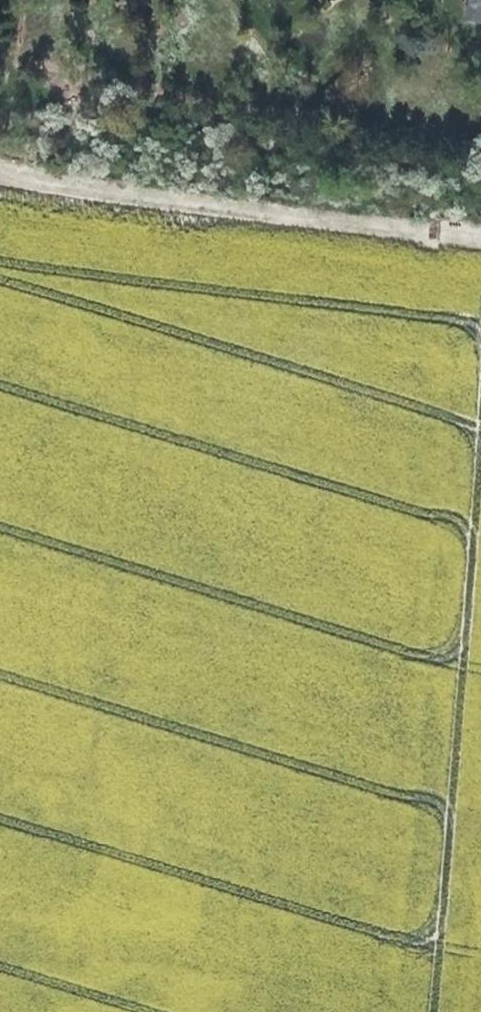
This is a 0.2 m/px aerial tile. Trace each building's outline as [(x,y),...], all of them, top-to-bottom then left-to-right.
[(480,23),(480,0),(466,0),(462,18),(480,23)]
